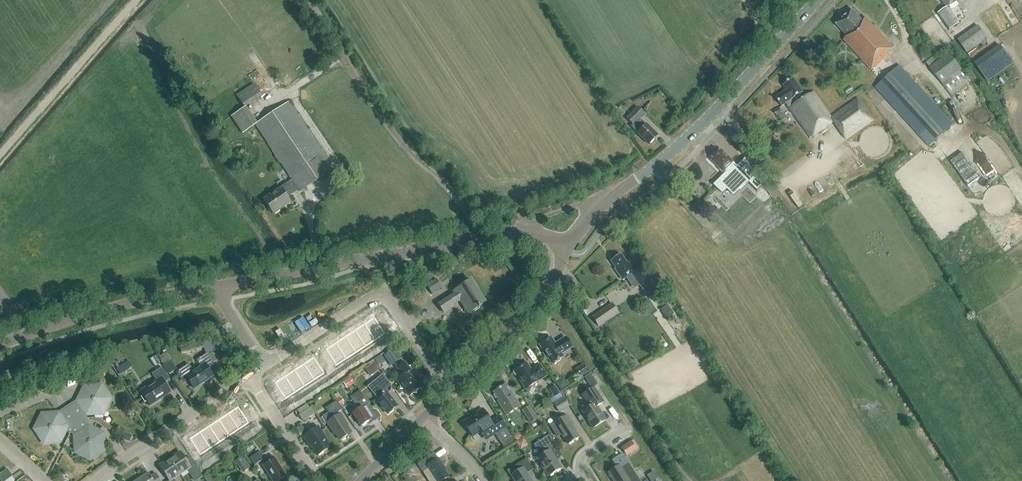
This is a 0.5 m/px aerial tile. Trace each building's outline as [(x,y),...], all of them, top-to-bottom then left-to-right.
[(852,10),(836,25),(847,36),(843,40),(871,70),(888,55),(887,54),(893,48),(865,17),(862,20),(852,10)] [(952,12),(942,19),(950,30),(959,23),(952,12)] [(957,41),(967,54),(986,40),(976,27),(957,41)] [(975,65),(988,82),(1013,63),(1000,46),(975,65)] [(933,57),(926,63),(952,96),(970,82),(949,54),(938,63),(933,57)] [(899,66),(875,88),(929,147),(953,125),(899,66)] [(786,103),(810,139),(834,123),(846,140),(873,122),(858,100),(832,117),(814,92),(806,97),(794,79),(784,86),(786,89),(775,97),(782,106),(786,103)] [(261,97),(253,84),(236,96),(244,108),(231,117),(242,134),(255,125),(292,180),(262,200),(273,216),(291,204),(287,198),(298,191),(299,192),(334,169),(289,102),(256,123),(246,107),(261,97)] [(625,113),(620,107),(616,110),(621,116),(625,113)] [(631,127),(648,144),(657,135),(646,124),(645,125),(639,119),(644,114),(637,107),(626,119),(632,125),(631,127)] [(787,119),(780,108),(775,112),(778,117),(780,116),(783,121),(787,119)] [(974,140),(968,144),(980,163),(986,159),(974,140)] [(713,159),(712,160),(720,168),(720,170),(723,173),(725,171),(726,172),(713,185),(721,193),(727,187),(734,194),(740,187),(741,188),(748,182),(749,183),(758,191),(763,186),(765,187),(746,158),(745,158),(746,160),(739,167),(738,166),(733,161),(733,162),(721,151),(720,152),(718,154),(717,155),(715,155),(712,157),(713,159)] [(640,285),(648,279),(641,268),(634,273),(628,264),(627,264),(621,255),(611,262),(616,269),(614,270),(622,281),(625,279),(630,285),(635,282),(638,286),(640,285)] [(426,286),(431,295),(441,288),(436,280),(426,286)] [(485,304),(471,282),(454,294),(454,295),(438,305),(444,313),(453,307),(452,306),(462,299),(471,313),(478,308),(479,310),(481,308),(480,307),(485,304)] [(618,312),(612,303),(592,317),(598,326),(618,312)] [(673,315),(667,305),(660,310),(666,320),(673,315)] [(376,341),(386,334),(375,318),(365,325),(376,341)] [(366,347),(376,341),(365,325),(356,331),(366,347)] [(357,354),(366,347),(356,331),(346,337),(357,354)] [(357,354),(346,337),(337,344),(347,360),(357,354)] [(548,358),(552,364),(563,356),(562,354),(572,347),(565,337),(557,342),(558,344),(556,345),(551,338),(540,345),(544,353),(543,354),(546,358),(548,358)] [(202,344),(180,350),(181,354),(203,348),(202,344)] [(327,350),(338,366),(347,360),(337,344),(327,350)] [(394,349),(384,356),(391,365),(401,359),(394,349)] [(171,360),(170,361),(165,353),(160,356),(165,364),(163,365),(169,374),(177,369),(171,360)] [(179,374),(184,382),(188,379),(194,388),(201,384),(201,385),(204,383),(204,382),(213,376),(208,368),(213,364),(217,361),(211,353),(207,355),(206,353),(196,360),(197,360),(201,366),(199,367),(192,371),(188,366),(179,372),(178,371),(176,373),(178,375),(179,374)] [(325,374),(315,358),(305,365),(315,381),(325,374)] [(379,369),(373,362),(364,369),(370,377),(379,369)] [(409,396),(420,388),(408,372),(411,370),(405,362),(397,369),(403,376),(396,380),(400,385),(400,389),(404,390),(409,396)] [(538,381),(547,375),(540,364),(531,370),(526,363),(514,371),(526,389),(538,381)] [(121,375),(127,371),(123,366),(123,365),(120,367),(117,369),(121,375)] [(306,387),(315,381),(305,365),(295,371),(306,387)] [(588,372),(584,366),(577,371),(580,377),(588,372)] [(141,392),(149,406),(157,402),(161,400),(160,399),(169,393),(163,383),(170,379),(163,367),(152,374),(157,382),(141,392)] [(295,371),(286,377),(296,393),(306,387),(295,371)] [(590,374),(585,377),(588,382),(594,379),(590,374)] [(393,410),(397,406),(387,394),(386,395),(384,391),(391,385),(382,375),(368,387),(379,401),(378,402),(388,414),(389,413),(390,413),(393,411),(393,410)] [(276,384),(287,400),(296,393),(286,377),(276,384)] [(354,383),(350,378),(343,383),(347,388),(354,383)] [(568,386),(563,378),(555,382),(561,391),(568,386)] [(68,407),(77,421),(88,419),(87,415),(89,413),(90,415),(99,414),(101,411),(105,410),(110,399),(101,385),(84,386),(79,398),(80,399),(68,407)] [(500,404),(507,415),(520,406),(510,391),(509,392),(504,385),(494,392),(501,403),(500,404)] [(559,393),(555,385),(549,389),(554,396),(559,393)] [(593,429),(606,420),(597,407),(604,403),(594,387),(582,395),(590,407),(582,412),(593,429)] [(353,414),(361,427),(371,421),(373,423),(379,419),(369,404),(369,405),(360,391),(351,398),(359,410),(353,414)] [(559,412),(563,409),(569,405),(563,397),(553,403),(559,412)] [(344,409),(338,400),(327,408),(329,412),(322,417),(326,423),(327,422),(335,434),(336,434),(340,440),(351,433),(345,422),(346,422),(341,414),(340,414),(339,412),(344,409)] [(531,423),(538,419),(529,406),(523,411),(531,423)] [(62,439),(64,435),(66,431),(71,433),(77,421),(68,407),(55,416),(54,414),(42,415),(35,429),(39,435),(44,444),(57,443),(59,439),(62,439)] [(239,408),(229,415),(240,431),(250,424),(239,408)] [(311,408),(300,416),(304,422),(315,414),(311,408)] [(464,423),(473,437),(480,432),(483,436),(484,437),(489,438),(490,437),(495,434),(501,443),(512,436),(505,427),(499,417),(498,417),(498,418),(491,422),(483,409),(476,413),(477,415),(473,417),(464,423)] [(230,437),(240,431),(229,415),(220,421),(230,437)] [(572,427),(574,426),(567,415),(550,426),(557,437),(562,434),(568,444),(579,437),(572,427)] [(88,419),(77,421),(71,433),(74,435),(77,439),(75,440),(76,448),(79,450),(80,454),(91,460),(104,451),(103,435),(103,434),(92,429),(90,429),(89,427),(88,419)] [(220,421),(210,427),(221,444),(230,437),(220,421)] [(211,450),(221,444),(210,427),(201,434),(211,450)] [(300,437),(302,436),(303,437),(304,437),(308,443),(309,442),(317,455),(331,446),(318,427),(307,434),(304,430),(298,433),(300,437)] [(122,439),(129,443),(133,436),(125,432),(122,439)] [(201,456),(211,450),(201,434),(191,440),(201,456)] [(537,458),(548,476),(561,468),(550,450),(557,446),(549,435),(534,445),(541,456),(537,458)] [(522,438),(515,442),(519,449),(526,445),(522,438)] [(639,448),(634,440),(622,448),(627,456),(637,450),(639,448)] [(170,459),(181,476),(188,471),(192,476),(196,480),(201,478),(204,477),(193,460),(188,464),(181,452),(170,459)] [(260,452),(250,458),(254,465),(264,459),(260,452)] [(608,473),(614,480),(639,480),(628,463),(627,464),(622,455),(616,459),(620,465),(608,473)] [(250,467),(243,456),(234,461),(242,473),(250,467)] [(267,463),(263,466),(272,480),(278,480),(286,476),(274,458),(274,459),(272,456),(266,460),(267,463)] [(442,467),(443,466),(438,459),(432,463),(428,457),(425,460),(418,466),(423,472),(427,470),(435,480),(442,480),(448,477),(442,467)] [(170,459),(160,466),(170,480),(175,480),(181,476),(170,459)] [(511,476),(514,480),(532,480),(527,474),(533,470),(526,459),(513,467),(516,472),(511,476)] [(0,475),(0,479),(1,480),(7,480),(12,477),(7,470),(0,475)]
